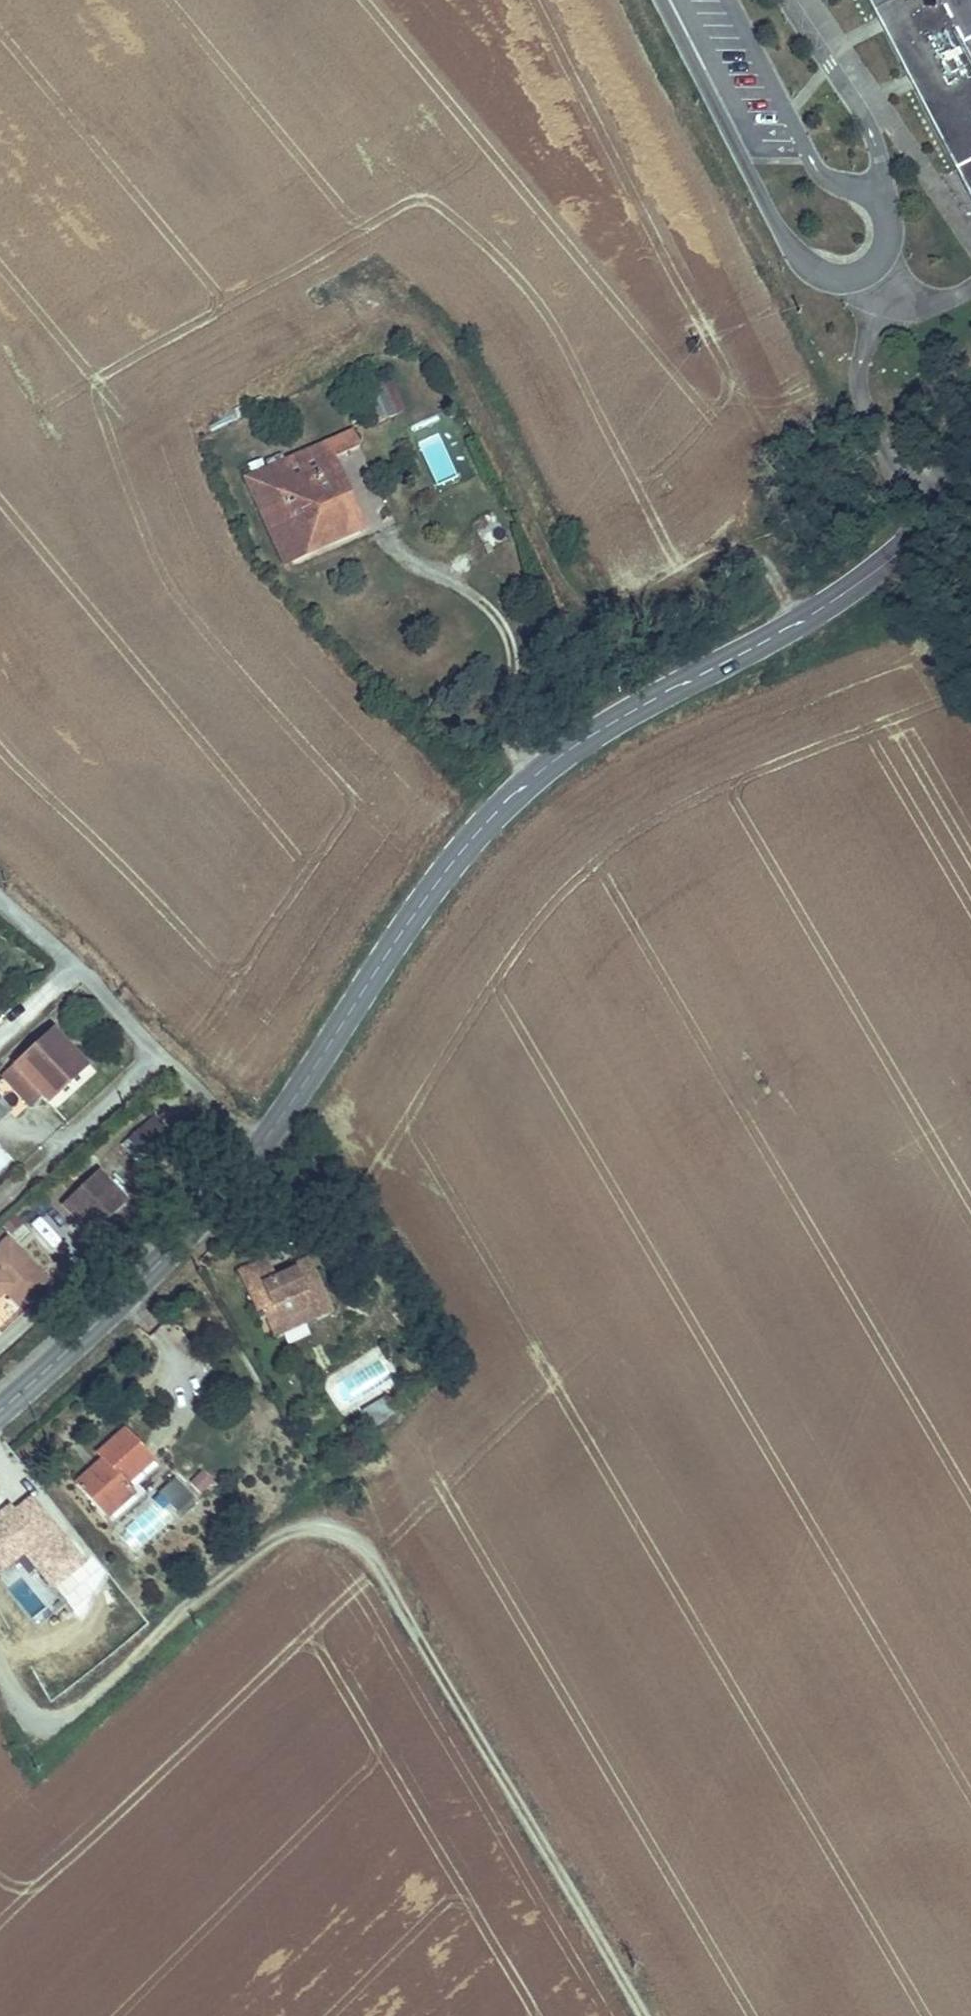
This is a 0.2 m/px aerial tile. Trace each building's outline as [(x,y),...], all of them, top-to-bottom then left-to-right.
[(965,48),(970,46),(970,0),(880,0),(886,12),(968,171),(970,169),(970,59),(965,48)] [(877,17),(882,25),(970,197),(970,169),(968,171),(886,12),(877,17)] [(385,378),(369,386),(384,418),(400,410),(385,378)] [(359,413),(353,416),(357,424),(364,422),(359,413)] [(286,558),(311,549),(299,523),(355,500),(336,452),(362,440),(357,429),(252,473),(286,558)] [(299,523),(311,549),(366,528),(355,500),(299,523)] [(55,1035),(7,1078),(32,1105),(43,1094),(53,1106),(88,1073),(55,1035)] [(12,1110),(0,1095),(0,1120),(12,1110)] [(151,1120),(126,1140),(160,1183),(187,1162),(151,1120)] [(100,1169),(58,1206),(89,1240),(130,1203),(100,1169)] [(0,1251),(0,1301),(6,1295),(23,1313),(49,1290),(8,1244),(0,1251)] [(268,1258),(240,1272),(261,1317),(273,1311),(278,1321),(305,1308),(311,1320),(331,1309),(307,1257),(288,1266),(292,1273),(277,1280),(268,1258)] [(392,1418),(384,1358),(327,1366),(333,1411),(365,1407),(367,1422),(392,1418)] [(100,1462),(74,1482),(102,1516),(131,1492),(122,1481),(151,1457),(124,1425),(92,1452),(100,1462)] [(173,1477),(155,1495),(177,1517),(195,1499),(173,1477)] [(32,1493),(0,1516),(0,1576),(27,1557),(52,1593),(86,1569),(32,1493)] [(27,1564),(2,1586),(39,1629),(64,1607),(27,1564)]
